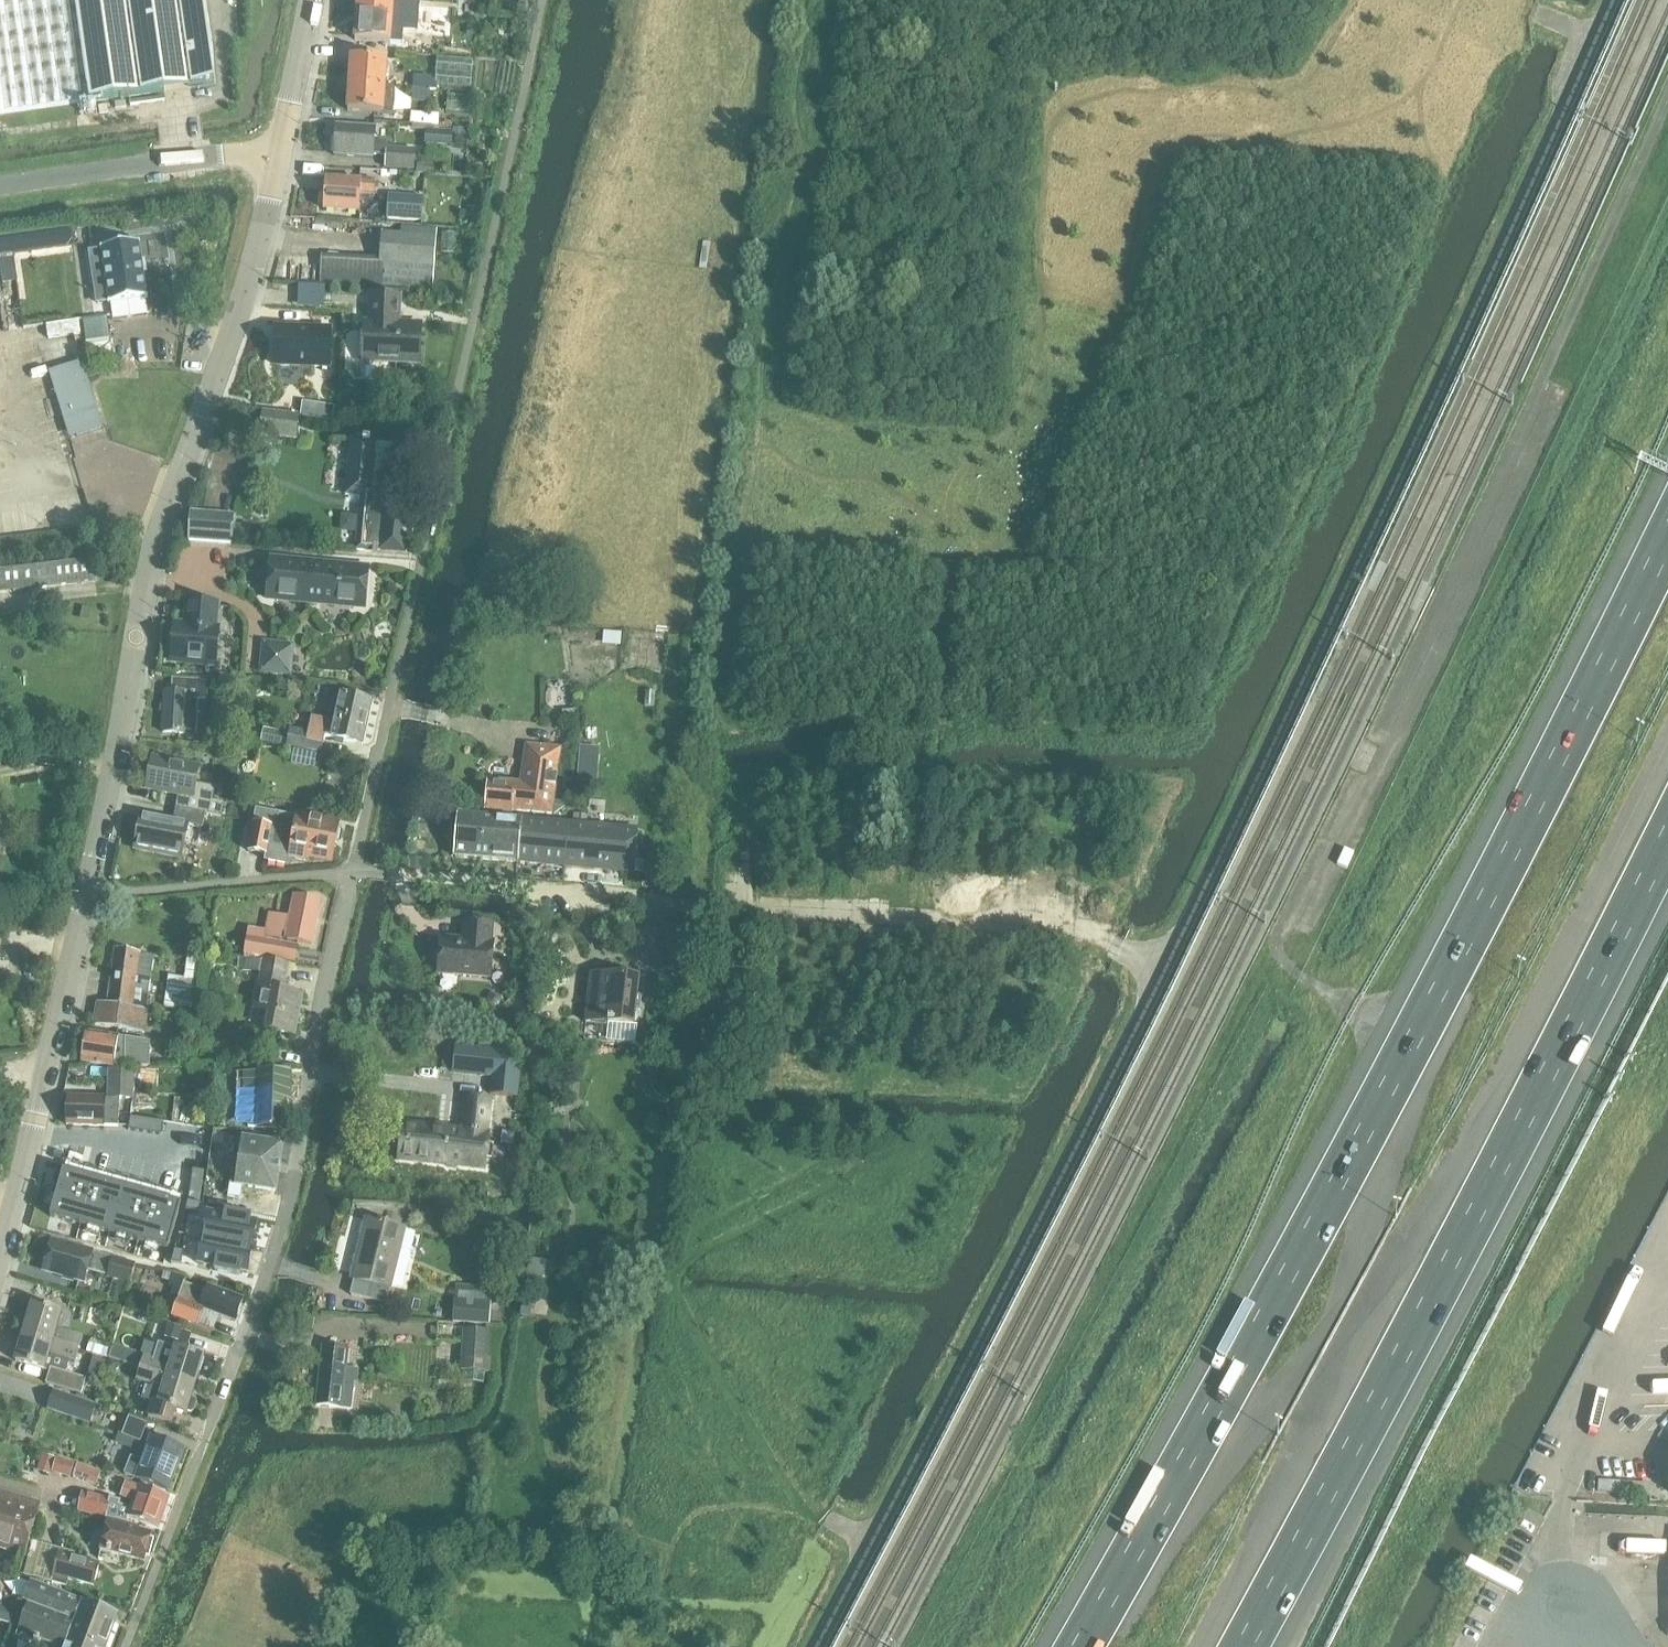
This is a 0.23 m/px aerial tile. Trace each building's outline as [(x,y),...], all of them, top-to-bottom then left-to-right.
[(90,101),(76,0),(0,0),(0,114),(90,101)] [(215,83),(203,0),(76,0),(90,101),(215,83)] [(356,12),(435,18),(436,6),(419,4),(419,2),(393,1),(393,0),(357,0),(356,12)] [(434,31),(435,18),(356,12),(354,39),(390,42),(390,30),(417,32),(417,30),(434,31)] [(439,54),(437,80),(472,82),(473,55),(439,54)] [(351,56),(349,83),(384,85),(386,59),(351,56)] [(414,76),(413,88),(430,89),(431,77),(414,76)] [(349,83),(347,110),(382,112),(391,113),(393,86),(384,85),(349,83)] [(429,102),(430,89),(413,88),(412,100),(429,102)] [(469,112),(470,96),(448,95),(446,111),(469,112)] [(411,112),(410,123),(438,126),(440,114),(411,112)] [(334,154),(372,156),(374,127),(335,125),(334,154)] [(385,167),(413,169),(414,150),(386,147),(385,167)] [(359,192),(372,193),(373,179),(359,178),(358,181),(325,179),(323,209),(358,211),(359,192)] [(386,216),(421,219),(422,197),(388,194),(386,216)] [(0,239),(0,256),(74,246),(72,229),(0,239)] [(432,287),(435,237),(381,234),(377,283),(432,287)] [(139,243),(102,248),(102,249),(109,302),(110,302),(147,297),(139,243)] [(14,258),(0,260),(0,266),(2,284),(18,281),(14,258)] [(364,321),(363,362),(420,364),(421,323),(399,322),(400,297),(370,295),(369,321),(364,321)] [(111,334),(109,313),(86,314),(88,336),(111,334)] [(47,323),(49,337),(82,332),(80,319),(47,323)] [(329,367),(331,328),(276,326),(274,365),(329,367)] [(55,371),(75,436),(102,428),(82,363),(55,371)] [(332,420),(334,407),(321,405),(319,418),(332,420)] [(260,435),(297,439),(299,416),(262,412),(260,435)] [(356,550),(378,552),(405,554),(409,511),(389,509),(391,490),(388,490),(393,443),(350,439),(345,494),(361,496),(356,550)] [(232,543),(234,515),(191,512),(189,540),(232,543)] [(267,596),(317,599),(319,561),(270,558),(267,596)] [(92,559),(0,570),(0,592),(94,580),(92,559)] [(368,564),(319,561),(317,599),(366,602),(368,564)] [(186,625),(175,624),(171,661),(215,665),(219,628),(215,628),(217,603),(188,601),(186,625)] [(605,633),(604,642),(618,644),(619,634),(605,633)] [(264,642),(261,671),(290,674),(293,645),(264,642)] [(166,692),(164,731),(185,732),(185,728),(193,729),(197,729),(198,718),(199,699),(208,699),(208,680),(200,680),(173,678),(172,690),(166,690),(166,692)] [(645,691),(644,706),(654,707),(655,692),(645,691)] [(263,728),(260,742),(292,749),(311,752),(323,754),(326,736),(364,743),(372,699),(342,693),(336,722),(311,717),(308,732),(292,729),(291,733),(263,728)] [(489,778),(486,809),(497,810),(513,812),(514,809),(553,813),(559,748),(525,745),(521,782),(489,778)] [(580,746),(577,781),(596,783),(599,748),(580,746)] [(148,788),(179,794),(177,807),(207,812),(207,814),(221,818),(224,802),(213,801),(216,786),(197,782),(200,765),(154,757),(148,788)] [(204,826),(207,814),(207,812),(177,807),(174,820),(143,814),(136,848),(183,857),(189,823),(204,826)] [(257,809),(250,851),(267,854),(266,860),(268,861),(290,865),(291,859),(306,862),(310,859),(310,857),(332,861),(339,824),(257,809)] [(460,812),(456,855),(517,861),(522,817),(513,816),(513,812),(497,810),(496,815),(460,812)] [(522,817),(517,861),(552,864),(564,865),(568,822),(556,821),(528,818),(522,817)] [(568,822),(564,865),(633,872),(637,829),(568,822)] [(410,858),(408,867),(421,868),(422,859),(410,858)] [(289,939),(312,944),(321,900),(297,895),(293,917),(271,913),(266,935),(282,939),(284,931),(290,933),(289,939)] [(460,937),(439,935),(436,976),(492,979),(495,941),(494,941),(495,923),(461,921),(460,937)] [(244,954),(295,962),(298,946),(264,940),(266,930),(248,927),(244,954)] [(170,975),(164,1007),(194,1010),(198,981),(204,945),(189,943),(184,978),(170,975)] [(149,1010),(147,1009),(155,956),(117,950),(109,1003),(99,1001),(95,1024),(145,1032),(149,1010)] [(243,958),(242,970),(263,972),(266,960),(266,959),(243,958)] [(263,972),(257,1009),(274,1013),(271,1029),(296,1034),(303,993),(285,989),(289,964),(266,960),(263,972)] [(633,1028),(634,1012),(639,1013),(641,999),(636,999),(638,980),(604,976),(592,974),(586,1023),(633,1028)] [(82,1047),(80,1056),(83,1060),(83,1061),(114,1065),(137,1065),(150,1066),(151,1043),(119,1037),(88,1031),(86,1045),(82,1047)] [(519,1096),(521,1070),(491,1067),(489,1093),(519,1096)] [(108,1097),(135,1098),(136,1071),(109,1070),(108,1097)] [(196,1070),(196,1078),(208,1079),(208,1070),(196,1070)] [(261,1128),(283,1128),(286,1074),(251,1072),(251,1081),(239,1080),(236,1119),(248,1119),(249,1126),(261,1128)] [(69,1123),(120,1125),(121,1098),(69,1096),(69,1123)] [(488,1132),(485,1132),(489,1098),(464,1096),(461,1129),(402,1123),(398,1158),(446,1163),(447,1166),(453,1166),(457,1164),(484,1167),(488,1132)] [(130,1116),(128,1130),(137,1131),(139,1117),(130,1116)] [(139,1117),(137,1131),(145,1132),(147,1118),(139,1117)] [(147,1118),(145,1132),(154,1133),(155,1120),(147,1118)] [(155,1120),(154,1133),(162,1134),(164,1121),(155,1120)] [(229,1183),(228,1196),(241,1198),(243,1185),(276,1190),(283,1142),(243,1137),(237,1184),(229,1183)] [(192,1168),(191,1176),(205,1178),(206,1170),(192,1168)] [(63,1170),(50,1217),(80,1225),(93,1178),(63,1170)] [(191,1176),(190,1185),(204,1186),(205,1178),(191,1176)] [(93,1178),(80,1225),(109,1233),(122,1187),(93,1178)] [(190,1185),(189,1193),(203,1195),(204,1186),(190,1185)] [(122,1187),(109,1233),(139,1241),(151,1195),(122,1187)] [(189,1193),(188,1201),(201,1203),(203,1195),(189,1193)] [(151,1195),(139,1241),(168,1249),(181,1203),(151,1195)] [(188,1201),(187,1210),(200,1212),(201,1203),(188,1201)] [(208,1213),(203,1238),(252,1248),(257,1222),(250,1220),(251,1217),(226,1212),(225,1216),(208,1213)] [(351,1294),(385,1303),(404,1227),(366,1217),(351,1277),(355,1278),(351,1294)] [(203,1238),(198,1264),(216,1268),(215,1271),(240,1276),(241,1272),(247,1273),(252,1248),(203,1238)] [(107,1278),(130,1284),(135,1264),(51,1241),(43,1270),(85,1282),(89,1270),(108,1275),(107,1278)] [(175,1250),(172,1264),(181,1265),(184,1252),(175,1250)] [(530,1258),(527,1273),(543,1276),(546,1261),(530,1258)] [(498,1260),(498,1271),(506,1272),(507,1261),(498,1260)] [(171,1274),(169,1281),(173,1288),(181,1291),(185,1277),(171,1274)] [(205,1309),(235,1320),(243,1298),(209,1285),(207,1290),(184,1282),(181,1291),(179,1299),(173,1315),(199,1325),(205,1309)] [(453,1322),(453,1323),(489,1325),(491,1301),(491,1286),(456,1283),(454,1298),(453,1322)] [(173,1288),(171,1297),(179,1299),(181,1291),(173,1288)] [(33,1303),(24,1332),(79,1348),(79,1347),(83,1336),(57,1329),(62,1312),(33,1303)] [(168,1324),(164,1336),(179,1341),(183,1328),(168,1324)] [(489,1356),(491,1330),(464,1328),(461,1371),(491,1373),(492,1357),(489,1356)] [(24,1332),(16,1360),(45,1369),(50,1352),(70,1358),(75,1360),(79,1348),(24,1332)] [(144,1356),(141,1367),(196,1384),(204,1355),(176,1347),(158,1341),(153,1358),(144,1356)] [(317,1403),(341,1406),(341,1409),(350,1410),(353,1382),(356,1382),(357,1370),(346,1369),(347,1363),(349,1347),(323,1344),(317,1403)] [(109,1358),(106,1370),(113,1372),(119,1369),(121,1362),(109,1358)] [(147,1400),(151,1401),(146,1415),(173,1423),(177,1409),(187,1412),(188,1409),(191,1410),(194,1409),(196,1401),(195,1398),(192,1397),(196,1384),(141,1367),(137,1379),(152,1384),(147,1400)] [(51,1368),(47,1383),(81,1392),(83,1393),(85,1384),(87,1378),(51,1368)] [(56,1390),(50,1408),(92,1421),(98,1404),(56,1390)] [(146,1424),(130,1417),(124,1434),(140,1440),(146,1424)] [(126,1473),(169,1489),(184,1448),(151,1435),(142,1461),(132,1457),(126,1473)] [(75,1464),(57,1458),(52,1473),(71,1478),(75,1464)] [(73,1475),(85,1480),(89,1467),(77,1463),(73,1475)] [(82,1491),(78,1509),(106,1515),(107,1514),(115,1517),(115,1516),(127,1520),(128,1515),(158,1526),(168,1495),(138,1485),(138,1487),(125,1482),(120,1497),(133,1501),(130,1508),(118,1504),(119,1500),(82,1491)] [(36,1513),(0,1502),(0,1545),(24,1552),(36,1513)] [(144,1560),(151,1533),(108,1521),(100,1548),(144,1560)] [(69,1577),(94,1584),(99,1562),(74,1555),(75,1552),(33,1541),(28,1559),(24,1557),(20,1573),(67,1586),(69,1577)] [(25,1599),(27,1600),(76,1618),(69,1638),(96,1646),(106,1646),(118,1614),(82,1601),(31,1582),(25,1599)] [(15,1634),(42,1644),(44,1639),(65,1646),(96,1646),(69,1638),(76,1618),(27,1600),(15,1634)] [(15,1609),(0,1605),(0,1621),(11,1624),(15,1609)]
